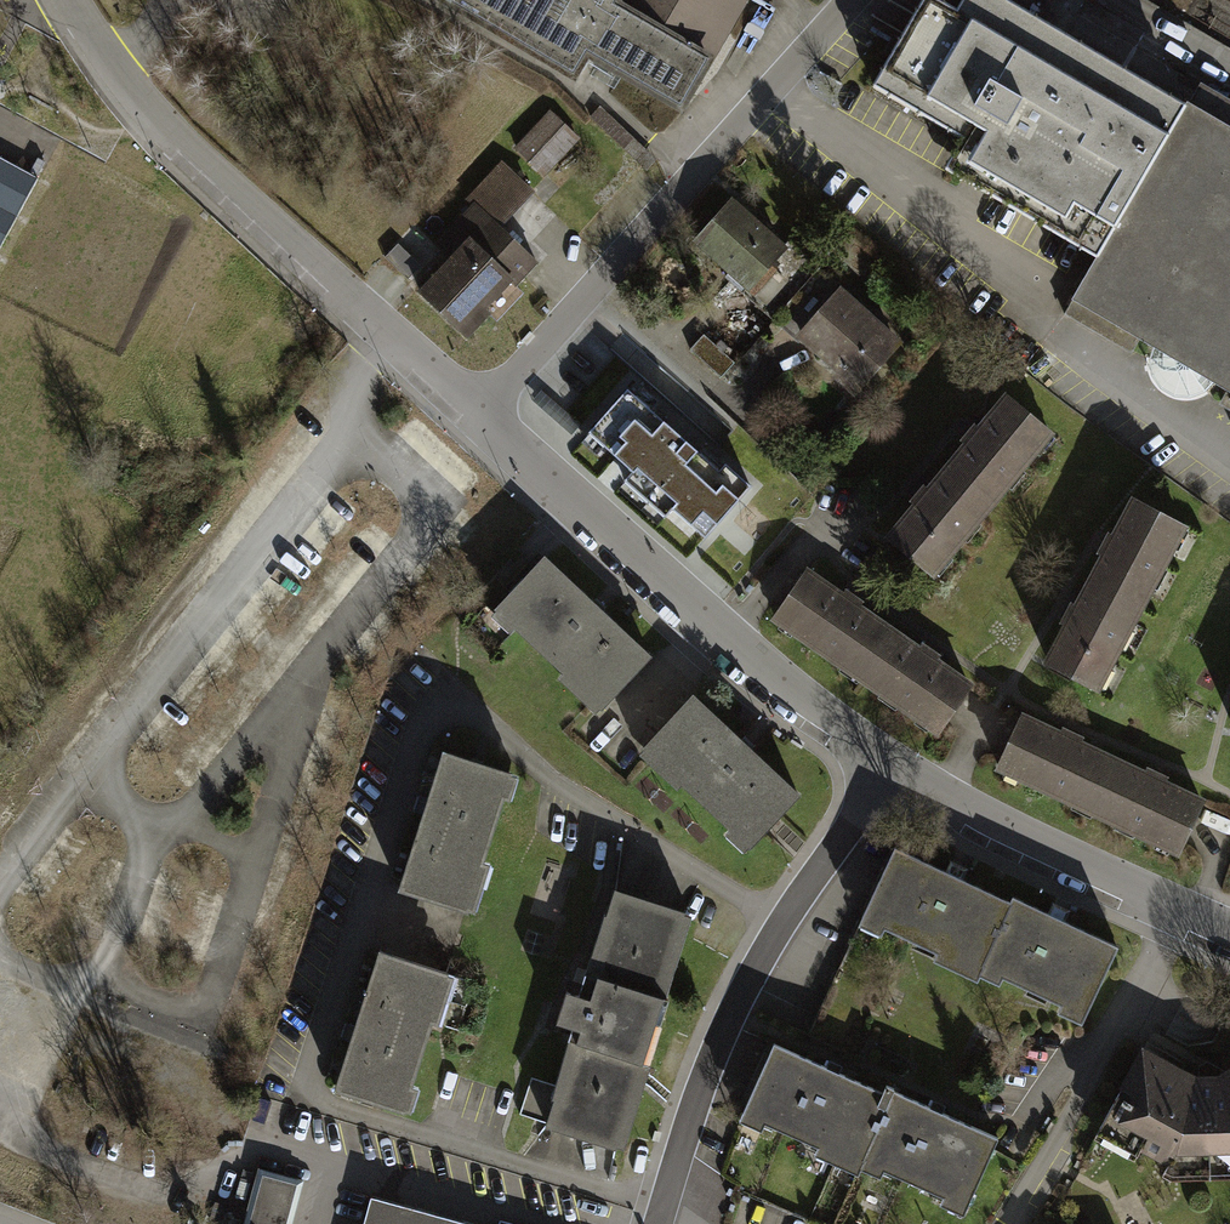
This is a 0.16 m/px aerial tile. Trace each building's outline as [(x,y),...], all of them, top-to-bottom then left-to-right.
[(579,70),(588,53),(683,108),(745,0),(456,0),(579,70)] [(1209,110),(1023,0),(1000,0),(993,12),(973,0),(961,0),(909,88),(1010,148),(994,177),(1124,254),(1209,110)] [(1209,110),(1124,254),(1089,313),(1229,397),(1229,123),(1209,110)] [(516,148),(539,169),(575,132),(552,111),(516,148)] [(39,176),(0,156),(0,252),(39,176)] [(540,206),(505,176),(476,209),(500,230),(439,299),(488,342),(548,274),(509,240),(540,206)] [(756,215),(714,265),(795,332),(836,282),(756,215)] [(836,282),(795,332),(874,397),(915,347),(836,282)] [(718,471),(624,387),(584,432),(704,540),(752,487),(725,462),(718,471)] [(1050,438),(1002,399),(945,469),(992,508),(1050,438)] [(992,508),(945,469),(884,543),(932,581),(992,508)] [(1184,532),(1131,503),(1089,578),(1143,607),(1184,532)] [(640,658),(537,563),(494,611),(597,705),(640,658)] [(781,626),(857,677),(892,626),(815,575),(781,626)] [(1143,607),(1089,578),(1042,665),(1096,694),(1143,607)] [(969,677),(892,626),(857,677),(934,728),(969,677)] [(684,708),(642,756),(744,847),(786,799),(684,708)] [(999,770),(1086,812),(1112,757),(1025,716),(999,770)] [(1201,800),(1112,757),(1086,812),(1175,854),(1201,800)] [(512,789),(437,765),(396,895),(471,919),(512,789)] [(1009,914),(914,874),(891,929),(987,968),(990,961),(1009,914)] [(688,919),(604,895),(535,1126),(625,1152),(688,919)] [(1009,914),(990,961),(1084,1000),(1107,946),(1012,907),(1009,914)] [(452,984),(377,960),(336,1091),(411,1115),(452,984)] [(1140,1059),(1100,1125),(1166,1162),(1229,1162),(1229,1070),(1214,1080),(1179,1077),(1140,1059)] [(896,1104),(801,1065),(778,1119),(874,1159),(877,1152),(896,1104)] [(896,1104),(877,1152),(972,1191),(994,1137),(899,1098),(896,1104)] [(258,1173),(241,1223),(289,1223),(301,1186),(258,1173)] [(366,1202),(360,1223),(447,1223),(366,1202)]
